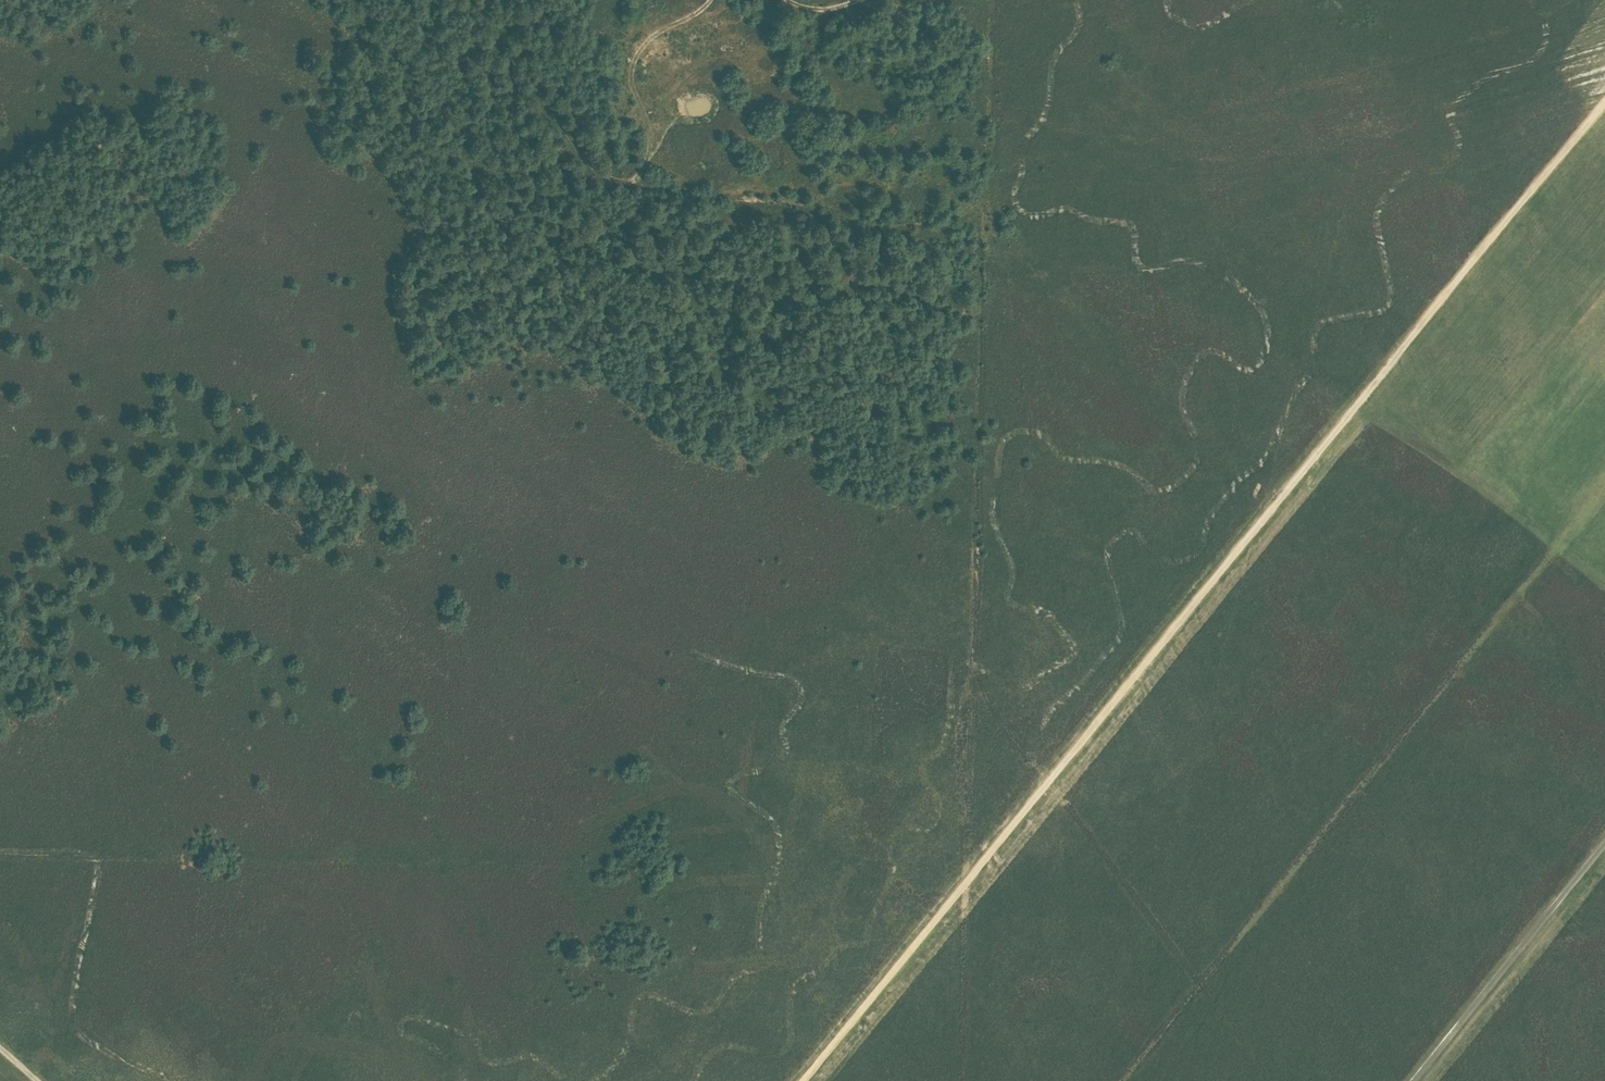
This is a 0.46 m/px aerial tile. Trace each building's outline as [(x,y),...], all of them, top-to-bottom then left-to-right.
[(1586,108),(1591,102),(1585,96),(1579,103),(1586,108)]
